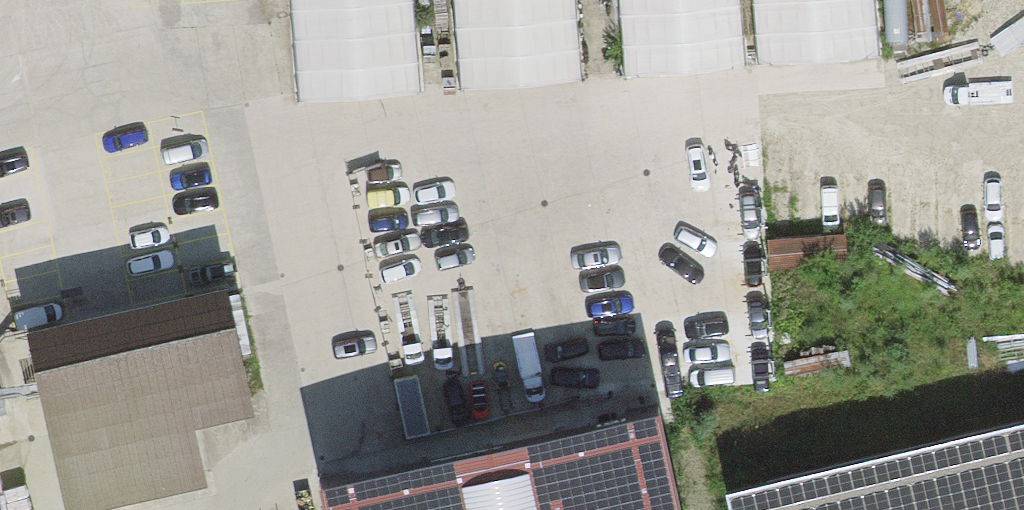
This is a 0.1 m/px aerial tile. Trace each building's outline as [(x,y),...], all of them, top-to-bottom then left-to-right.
[(302,103),(421,93),(414,0),(294,0),(302,103)] [(463,91),(581,82),(575,0),(455,0),(463,91)] [(628,79),(747,69),(741,0),(621,0),(628,79)] [(761,68),(879,58),(875,0),(755,0),(761,68)] [(225,276),(26,319),(68,506),(208,475),(196,414),(254,400),(225,276)] [(658,321),(662,401),(786,395),(782,315),(658,321)] [(649,406),(388,466),(311,483),(317,509),(673,509),(649,406)] [(725,491),(730,509),(1023,509),(1023,417),(725,491)]
